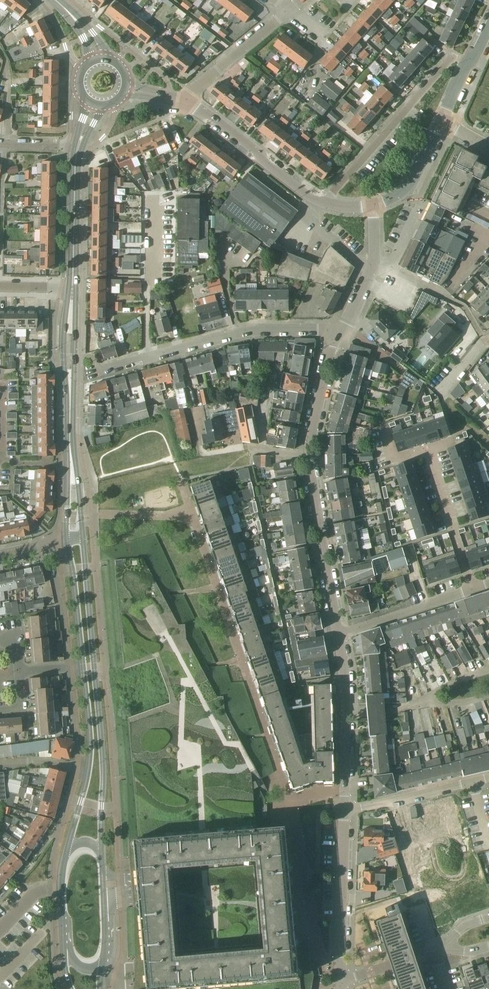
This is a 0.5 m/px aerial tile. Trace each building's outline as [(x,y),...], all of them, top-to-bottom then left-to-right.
[(8,12),(18,0),(2,0),(1,2),(7,7),(5,10),(8,12)] [(30,5),(23,0),(18,0),(8,12),(11,14),(13,11),(20,17),(30,5)] [(90,1),(100,9),(107,0),(91,0),(90,1)] [(163,2),(171,8),(173,5),(173,4),(168,0),(165,0),(163,2)] [(213,8),(217,11),(222,6),(226,9),(234,0),(219,0),(213,8)] [(226,9),(231,13),(228,19),(231,22),(244,5),(237,0),(234,0),(226,9)] [(373,2),(390,17),(393,13),(388,7),(391,3),(388,0),(375,0),(373,2)] [(473,0),(459,0),(456,5),(451,3),(451,4),(468,12),(474,1),(473,0)] [(116,2),(107,14),(117,22),(127,9),(128,7),(125,4),(123,7),(116,2)] [(188,11),(192,5),(188,2),(184,8),(188,11)] [(373,2),(366,11),(376,20),(380,16),(387,20),(390,17),(373,2)] [(454,10),(450,18),(463,24),(468,12),(451,4),(449,8),(454,10)] [(244,5),(231,22),(236,25),(237,23),(239,24),(241,21),(245,24),(254,12),(244,5)] [(127,9),(117,22),(126,29),(136,17),(129,12),(130,11),(131,9),(128,7),(127,9)] [(426,12),(434,16),(437,10),(429,7),(426,12)] [(366,11),(358,20),(374,34),(377,31),(373,24),(376,20),(366,11)] [(210,19),(207,16),(202,22),(206,25),(210,19)] [(136,17),(126,29),(136,37),(148,22),(144,19),(142,22),(136,17)] [(414,17),(409,22),(424,35),(428,30),(416,20),(414,17)] [(444,29),(457,35),(463,24),(450,18),(444,29)] [(29,24),(35,37),(47,31),(41,19),(29,24)] [(193,19),(183,32),(190,37),(200,25),(193,19)] [(358,20),(350,28),(361,38),(364,34),(372,37),(374,34),(358,20)] [(148,22),(136,37),(146,44),(156,32),(149,27),(151,24),(148,22)] [(409,22),(405,27),(420,40),(424,35),(409,22)] [(350,28),(343,37),(359,51),(362,48),(358,41),(361,38),(350,28)] [(205,29),(200,36),(211,44),(216,37),(205,29)] [(439,41),(451,47),(457,35),(444,29),(439,41)] [(225,38),(229,33),(225,30),(220,36),(224,39),(225,38)] [(41,49),(53,43),(47,31),(35,37),(41,49)] [(282,35),(274,46),(280,50),(277,54),(285,61),(288,57),(300,65),(297,69),(301,73),(304,69),(313,58),(282,35)] [(394,39),(401,45),(405,40),(398,35),(394,39)] [(343,37),(335,46),(346,55),(349,51),(356,55),(359,51),(343,37)] [(161,38),(153,49),(163,57),(172,47),(171,46),(174,42),(171,39),(168,44),(161,38)] [(433,49),(423,40),(414,49),(425,59),(433,49)] [(385,50),(391,56),(397,50),(390,44),(385,50)] [(335,46),(328,54),(344,69),(347,65),(343,58),(346,55),(335,46)] [(172,47),(163,57),(174,65),(182,55),(172,47)] [(425,59),(414,49),(406,59),(416,68),(425,59)] [(328,54),(320,63),(330,72),(330,75),(335,79),(338,79),(343,73),(348,78),(351,75),(346,70),(344,69),(328,54)] [(182,55),(174,65),(185,74),(193,63),(182,55)] [(243,58),(237,63),(244,71),(251,62),(244,57),(243,58)] [(267,67),(276,74),(282,67),(273,59),(267,67)] [(416,68),(406,59),(398,68),(394,65),(408,78),(416,68)] [(43,60),(43,74),(56,74),(56,60),(43,60)] [(375,61),(368,69),(377,77),(384,69),(375,61)] [(389,78),(400,87),(408,78),(394,65),(390,69),(394,73),(389,78)] [(56,74),(43,74),(43,87),(56,87),(56,74)] [(292,85),(297,79),(291,75),(286,81),(292,85)] [(329,79),(320,89),(335,102),(343,91),(329,79)] [(232,87),(221,102),(232,110),(240,99),(244,94),(240,90),(240,89),(238,88),(242,83),(238,80),(234,85),(232,87)] [(255,101),(259,104),(270,88),(272,89),(276,83),(272,80),(267,86),(262,92),(255,101)] [(218,83),(210,94),(221,102),(232,87),(226,83),(223,87),(218,83)] [(383,86),(374,96),(384,105),(393,95),(383,86)] [(43,87),(42,100),(56,101),(56,87),(43,87)] [(252,99),(255,101),(262,92),(259,89),(252,99)] [(316,95),(308,105),(323,116),(331,106),(316,95)] [(374,96),(365,106),(375,115),(384,105),(374,96)] [(343,98),(339,102),(344,106),(349,110),(349,111),(353,114),(356,110),(343,98)] [(240,99),(232,110),(242,118),(250,108),(240,99)] [(42,100),(42,114),(56,114),(56,101),(42,100)] [(250,108),(242,118),(253,127),(261,116),(255,111),(259,106),(254,103),(251,108),(250,108)] [(356,110),(353,114),(356,117),(356,116),(367,125),(375,115),(365,106),(362,103),(356,110)] [(288,110),(280,120),(283,122),(291,112),(288,110)] [(295,115),(291,112),(283,122),(287,125),(295,115)] [(331,112),(327,116),(335,123),(340,118),(331,112)] [(55,128),(56,114),(42,114),(42,127),(55,128)] [(356,117),(347,127),(357,136),(367,125),(356,116),(356,117)] [(267,120),(259,131),(270,139),(278,129),(267,120)] [(278,129),(270,139),(281,147),(289,137),(278,129)] [(163,131),(151,136),(156,148),(169,143),(163,131)] [(197,133),(190,142),(201,150),(208,142),(197,133)] [(151,136),(139,141),(144,154),(156,148),(151,136)] [(289,137),(281,147),(292,155),(300,145),(289,137)] [(139,141),(126,146),(132,159),(144,154),(139,141)] [(300,145),(292,155),(302,164),(310,153),(304,148),(307,144),(303,141),(300,145)] [(201,150),(198,155),(209,163),(219,151),(208,142),(201,150)] [(126,146),(114,151),(119,164),(132,159),(126,146)] [(432,202),(433,203),(446,209),(457,214),(476,175),(478,176),(476,178),(482,181),(479,185),(488,190),(488,166),(488,168),(478,163),(480,158),(463,149),(459,157),(455,156),(432,202)] [(219,151),(209,163),(220,172),(230,159),(219,151)] [(310,153),(302,164),(313,172),(321,162),(310,153)] [(230,159),(220,172),(232,180),(235,176),(241,168),(230,159)] [(55,162),(41,161),(41,175),(54,175),(55,162)] [(199,167),(204,171),(207,166),(202,162),(199,167)] [(321,162),(313,172),(324,180),(332,170),(321,162)] [(139,166),(135,168),(140,179),(143,177),(139,166)] [(95,168),(94,181),(125,182),(125,179),(118,178),(118,177),(108,176),(108,168),(95,168)] [(134,176),(137,180),(140,179),(135,168),(131,169),(134,176)] [(210,184),(211,184),(218,175),(214,173),(207,181),(210,184)] [(298,212),(248,173),(219,210),(272,248),(279,250),(281,248),(277,245),(280,241),(278,239),(298,212)] [(154,177),(158,189),(165,186),(160,174),(154,177)] [(41,188),(54,189),(54,175),(41,175),(41,188)] [(213,188),(221,178),(218,175),(211,184),(210,184),(210,185),(213,188)] [(192,177),(186,184),(192,188),(197,181),(192,177)] [(148,182),(152,192),(158,189),(154,179),(148,182)] [(94,181),(94,194),(108,195),(108,188),(114,188),(114,183),(118,183),(118,187),(125,187),(125,182),(94,181)] [(40,202),(54,202),(54,189),(41,188),(40,202)] [(94,197),(94,208),(107,208),(108,195),(94,194),(94,197)] [(200,194),(190,194),(190,200),(179,200),(178,265),(184,265),(184,269),(193,269),(193,265),(199,265),(199,254),(209,254),(209,241),(209,222),(209,218),(205,218),(205,210),(200,210),(200,200),(200,194)] [(40,215),(54,215),(54,202),(40,202),(40,215)] [(433,203),(424,221),(424,222),(435,226),(442,229),(445,231),(449,221),(442,218),(446,209),(433,203)] [(94,208),(94,221),(107,222),(107,209),(107,208),(94,208)] [(216,214),(215,233),(224,233),(228,219),(218,211),(216,214)] [(40,215),(40,228),(53,229),(54,215),(40,215)] [(237,225),(228,219),(224,233),(229,237),(237,225)] [(93,226),(93,235),(112,235),(112,222),(113,222),(107,222),(94,221),(93,226)] [(416,238),(415,239),(416,240),(427,245),(427,244),(430,246),(457,259),(466,240),(455,235),(445,231),(442,229),(435,226),(424,222),(420,229),(416,238)] [(242,229),(237,225),(229,237),(234,240),(242,229)] [(40,228),(40,242),(53,242),(53,229),(40,228)] [(239,243),(247,232),(242,229),(234,240),(239,243)] [(456,232),(455,235),(466,240),(467,237),(468,236),(457,231),(456,232)] [(243,247),(252,236),(247,232),(239,243),(243,247)] [(93,235),(93,248),(107,249),(112,249),(113,249),(113,243),(113,236),(112,236),(112,235),(93,235)] [(257,239),(252,236),(243,247),(248,250),(257,239)] [(261,243),(257,239),(248,250),(253,254),(261,243)] [(402,266),(402,267),(402,268),(403,267),(441,286),(448,278),(457,259),(430,246),(427,244),(427,245),(416,240),(407,260),(405,260),(405,261),(403,266),(402,266)] [(39,255),(53,255),(53,242),(40,242),(40,249),(29,248),(29,251),(29,255),(39,255)] [(330,246),(326,251),(319,266),(284,252),(276,275),(325,285),(327,282),(343,291),(355,268),(330,246)] [(93,248),(93,262),(106,262),(106,263),(112,262),(112,256),(112,249),(107,249),(93,248)] [(283,253),(274,250),(272,258),(280,261),(283,253)] [(39,256),(39,269),(53,269),(53,255),(39,255),(39,256)] [(93,262),(92,275),(106,275),(106,263),(106,262),(93,262)] [(93,279),(92,293),(106,293),(112,294),(112,293),(119,293),(120,284),(122,284),(122,279),(106,279),(93,279)] [(207,284),(210,294),(223,290),(221,281),(207,284)] [(244,312),(244,310),(247,310),(247,291),(246,291),(246,285),(236,285),(236,291),(235,291),(235,312),(244,312)] [(268,310),(278,310),(278,286),(267,285),(267,291),(268,310)] [(290,311),(289,291),(288,291),(288,286),(278,286),(278,310),(281,310),(281,311),(290,311)] [(341,294),(332,289),(331,290),(326,287),(321,295),(327,298),(320,310),(330,315),(341,294)] [(488,305),(488,289),(487,287),(479,296),(488,305)] [(166,291),(151,293),(152,295),(152,300),(167,299),(166,291)] [(257,291),(247,291),(247,310),(257,310),(257,291)] [(267,291),(257,291),(257,310),(268,310),(267,291)] [(429,301),(431,295),(423,291),(416,306),(422,310),(429,301)] [(92,293),(92,306),(105,306),(106,293),(92,293)] [(485,317),(488,312),(488,305),(479,296),(471,305),(478,312),(479,311),(485,317)] [(222,319),(217,302),(197,307),(202,324),(222,319)] [(168,317),(168,318),(166,312),(169,311),(167,304),(157,307),(159,314),(161,314),(162,319),(156,321),(159,335),(172,332),(168,317)] [(92,306),(92,320),(105,320),(105,319),(110,319),(110,308),(105,307),(105,306),(92,306)] [(5,329),(17,329),(17,310),(5,310),(5,329)] [(17,310),(17,329),(29,329),(29,310),(17,310)] [(36,318),(36,310),(29,310),(29,329),(35,329),(35,331),(42,331),(42,318),(36,318)] [(400,327),(389,316),(388,317),(382,311),(370,322),(376,328),(375,329),(386,340),(400,327)] [(445,325),(429,345),(442,356),(459,337),(451,329),(456,323),(444,313),(438,319),(445,325)] [(136,318),(127,323),(132,331),(141,326),(136,318)] [(106,323),(93,323),(95,330),(96,333),(105,334),(105,335),(107,335),(108,337),(110,336),(116,333),(112,322),(106,324),(106,323)] [(106,340),(99,342),(105,361),(118,357),(114,342),(111,342),(110,339),(106,340)] [(288,360),(290,354),(293,355),(311,358),(314,340),(296,340),(295,344),(293,344),(292,351),(288,351),(289,343),(276,342),(259,342),(259,361),(274,361),(274,358),(288,360)] [(29,341),(29,349),(29,354),(35,354),(35,349),(38,349),(38,341),(29,341)] [(251,361),(248,344),(239,346),(241,362),(251,361)] [(352,344),(349,353),(368,359),(371,350),(352,344)] [(229,347),(232,364),(236,363),(238,376),(243,375),(241,362),(239,346),(229,347)] [(400,364),(400,363),(406,356),(396,348),(390,356),(400,364)] [(217,356),(213,357),(218,375),(230,372),(228,362),(226,350),(216,353),(217,356)] [(212,353),(200,357),(204,373),(211,371),(213,380),(218,379),(218,375),(213,357),(212,353)] [(349,353),(346,363),(366,368),(368,369),(373,370),(374,365),(371,364),(371,366),(366,365),(368,361),(368,359),(349,353)] [(296,375),(307,376),(311,358),(293,355),(290,372),(296,373),(296,375)] [(200,357),(187,360),(194,386),(200,384),(198,375),(204,373),(200,357)] [(189,387),(182,361),(170,365),(174,380),(177,390),(189,387)] [(373,370),(372,372),(382,375),(382,374),(388,375),(390,365),(375,361),(374,365),(373,370)] [(346,363),(344,371),(363,377),(363,378),(368,380),(368,378),(369,377),(364,375),(365,370),(366,368),(346,363)] [(471,373),(478,383),(488,376),(488,366),(487,363),(481,368),(480,367),(471,373)] [(170,365),(156,368),(162,391),(166,390),(164,382),(174,380),(170,365)] [(156,385),(158,392),(162,391),(156,368),(143,372),(147,387),(156,385)] [(37,386),(53,386),(53,375),(49,375),(49,371),(34,371),(34,377),(37,377),(37,386)] [(344,371),(341,380),(365,387),(366,385),(361,383),(363,378),(363,377),(344,371)] [(406,371),(400,387),(406,389),(411,386),(417,378),(406,371)] [(141,399),(137,400),(138,404),(146,402),(145,398),(138,373),(128,376),(133,394),(139,392),(141,399)] [(305,390),(306,390),(307,386),(306,384),(307,380),(290,377),(290,374),(283,373),(281,388),(305,392),(305,390)] [(124,376),(116,379),(121,396),(125,395),(129,394),(128,389),(124,376)] [(478,383),(485,392),(488,390),(488,376),(478,383)] [(116,379),(107,381),(113,402),(122,399),(121,396),(116,379)] [(341,380),(339,390),(358,395),(359,391),(364,393),(365,387),(341,380)] [(91,386),(90,402),(104,398),(104,403),(104,404),(112,402),(113,402),(107,381),(91,386)] [(31,396),(53,396),(53,386),(37,386),(31,386),(31,396)] [(400,387),(396,396),(403,397),(406,390),(406,389),(400,387)] [(243,388),(240,403),(258,406),(261,392),(243,388)] [(200,391),(203,405),(211,404),(207,389),(200,391)] [(279,394),(279,395),(287,396),(287,399),(286,401),(303,404),(304,394),(288,391),(280,390),(279,394)] [(480,396),(487,405),(488,404),(488,390),(485,392),(480,396)] [(338,393),(335,403),(354,408),(355,407),(355,406),(356,403),(360,404),(362,400),(357,398),(338,393)] [(31,396),(31,406),(53,406),(53,396),(31,396)] [(396,396),(393,404),(401,406),(401,404),(403,397),(396,396)] [(166,405),(167,412),(179,410),(179,409),(176,398),(165,401),(166,405)] [(113,402),(112,402),(114,416),(114,427),(128,424),(124,408),(123,404),(122,399),(113,402)] [(137,400),(123,404),(124,408),(138,404),(137,400)] [(281,400),(280,405),(283,405),(282,409),(282,410),(301,413),(303,404),(286,401),(284,400),(281,400)] [(90,405),(90,415),(112,416),(114,416),(112,402),(104,404),(104,405),(90,405)] [(146,402),(138,404),(124,408),(128,424),(166,413),(168,413),(167,412),(166,405),(158,407),(157,405),(147,408),(146,402)] [(335,403),(332,411),(352,417),(361,419),(361,420),(365,421),(365,420),(367,415),(359,413),(358,415),(353,414),(354,408),(335,403)] [(393,404),(390,415),(398,416),(401,406),(393,404)] [(401,406),(398,416),(404,414),(406,414),(408,406),(401,404),(401,406)] [(31,406),(31,416),(53,416),(53,406),(31,406)] [(259,444),(251,406),(236,409),(243,441),(259,444)] [(179,410),(167,412),(168,413),(176,446),(192,443),(184,409),(179,410)] [(280,410),(279,419),(283,420),(299,423),(301,413),(282,410),(280,410)] [(332,411),(330,420),(349,426),(350,424),(353,425),(353,422),(360,424),(360,422),(361,420),(361,419),(352,417),(332,411)] [(225,427),(229,427),(226,412),(213,415),(214,420),(205,422),(208,435),(203,435),(204,444),(223,440),(222,433),(226,432),(225,427)] [(90,415),(89,425),(112,426),(112,416),(90,415)] [(31,416),(32,426),(35,426),(53,426),(53,416),(31,416)] [(433,416),(422,420),(423,422),(429,442),(441,439),(435,421),(433,416)] [(445,417),(435,421),(441,439),(451,435),(450,434),(445,417)] [(330,420),(326,432),(348,432),(349,429),(351,429),(353,425),(350,424),(349,426),(330,420)] [(423,422),(413,426),(413,428),(419,446),(429,442),(423,422)] [(279,425),(277,436),(296,440),(298,429),(279,425)] [(35,435),(35,436),(53,435),(53,426),(35,426),(35,435)] [(413,428),(403,431),(409,449),(419,446),(413,428)] [(403,431),(393,434),(399,452),(409,449),(403,431)] [(278,446),(294,449),(296,440),(277,436),(268,434),(266,444),(278,446)] [(32,446),(53,445),(53,435),(35,436),(35,435),(32,435),(32,446)] [(346,435),(326,435),(326,445),(346,444),(346,445),(354,445),(361,445),(361,440),(346,441),(346,435)] [(456,446),(448,449),(452,460),(470,454),(472,453),(468,442),(466,443),(456,446)] [(346,444),(326,445),(326,455),(346,454),(346,455),(350,455),(350,452),(346,452),(346,448),(346,445),(346,444)] [(32,446),(32,456),(54,455),(54,445),(53,445),(32,446)] [(346,454),(326,455),(327,464),(347,463),(347,464),(354,464),(354,460),(347,460),(346,455),(346,454)] [(470,454),(452,460),(455,469),(473,464),(470,454)] [(261,456),(253,456),(255,467),(261,467),(262,455),(261,455),(261,456)] [(272,455),(262,455),(261,467),(271,467),(272,455)] [(412,461),(394,467),(397,477),(415,471),(412,461)] [(294,475),(292,462),(275,465),(277,478),(294,475)] [(473,464),(455,469),(458,480),(481,473),(477,462),(473,464)] [(347,463),(327,464),(327,479),(349,474),(349,468),(347,469),(347,464),(347,463)] [(34,480),(52,481),(52,482),(53,482),(53,471),(34,470),(34,480)] [(415,471),(397,477),(401,487),(419,481),(415,471)] [(250,473),(240,475),(241,481),(251,478),(250,473)] [(481,473),(458,480),(462,490),(484,483),(481,473)] [(369,475),(368,475),(370,484),(376,483),(374,474),(369,475)] [(209,482),(192,487),(196,497),(219,489),(223,487),(226,486),(223,476),(209,479),(209,482)] [(348,478),(327,481),(329,492),(350,488),(350,489),(358,487),(357,484),(352,485),(351,482),(349,482),(348,478)] [(260,487),(262,495),(267,494),(279,493),(297,490),(295,479),(278,483),(279,488),(267,490),(266,486),(260,487)] [(52,481),(34,480),(30,480),(30,490),(52,491),(52,482),(52,481)] [(403,494),(400,494),(402,498),(422,492),(419,481),(401,487),(403,494)] [(376,483),(370,484),(372,494),(374,494),(376,494),(381,493),(381,492),(378,483),(376,483)] [(484,483),(462,490),(465,501),(488,494),(484,483)] [(226,497),(223,487),(219,489),(196,497),(199,506),(226,497)] [(350,488),(329,492),(331,501),(351,497),(354,497),(353,492),(351,492),(350,489),(350,488)] [(30,490),(29,500),(51,501),(52,491),(30,490)] [(271,499),(272,505),(281,503),(281,504),(299,501),(297,490),(279,493),(280,498),(271,499)] [(422,492),(402,498),(404,506),(406,505),(407,508),(425,502),(422,492)] [(465,501),(469,511),(486,506),(488,505),(488,498),(488,494),(465,501)] [(202,515),(229,506),(226,497),(199,506),(202,515)] [(351,497),(331,501),(332,511),(353,507),(353,508),(362,506),(362,502),(353,504),(351,497)] [(51,511),(52,501),(51,501),(29,500),(29,505),(36,505),(35,511),(39,511),(34,516),(38,519),(46,511),(51,511)] [(425,502),(407,508),(411,518),(429,512),(425,502)] [(281,512),(266,514),(267,519),(270,518),(301,512),(299,503),(280,506),(281,512)] [(202,515),(205,524),(232,515),(229,506),(202,515)] [(469,511),(472,522),(488,516),(488,513),(486,506),(469,511)] [(353,507),(332,511),(334,521),(355,517),(358,517),(357,511),(354,512),(353,508),(353,507)] [(270,518),(267,519),(268,524),(283,521),(284,526),(303,523),(301,512),(270,518)] [(429,512),(411,518),(414,528),(432,522),(429,512)] [(208,534),(232,526),(235,525),(232,515),(205,524),(208,533),(208,534)] [(6,520),(5,517),(0,518),(0,540),(9,538),(5,520),(6,520)] [(16,521),(15,518),(6,520),(5,520),(9,538),(18,536),(19,536),(16,521)] [(32,518),(27,523),(26,519),(16,521),(19,536),(18,536),(19,537),(29,535),(28,529),(36,521),(32,518)] [(356,520),(335,524),(337,534),(358,530),(360,530),(363,529),(362,525),(359,526),(359,525),(357,526),(356,520)] [(432,522),(414,528),(418,539),(436,534),(432,522)] [(303,523),(284,526),(286,534),(286,537),(305,533),(303,523)] [(235,535),(234,534),(232,526),(208,534),(210,540),(211,543),(235,535)] [(358,530),(337,534),(339,544),(360,540),(360,541),(369,539),(368,534),(364,535),(361,535),(360,531),(360,530),(358,530)] [(214,552),(238,544),(242,543),(238,533),(234,534),(235,535),(211,543),(214,552)] [(305,533),(286,537),(286,539),(288,547),(307,544),(305,533)] [(390,543),(387,533),(382,534),(384,544),(390,543)] [(110,566),(101,566),(110,669),(111,669),(124,668),(124,670),(125,670),(125,669),(156,658),(169,695),(170,703),(129,718),(129,724),(116,726),(118,761),(119,777),(126,776),(126,780),(119,781),(121,813),(123,857),(137,856),(139,878),(141,895),(142,906),(127,908),(128,957),(141,956),(143,974),(135,975),(135,977),(143,976),(144,987),(141,988),(311,988),(313,976),(321,976),(318,963),(303,964),(302,947),(310,946),(310,945),(297,946),(297,940),(295,940),(287,857),(289,857),(289,854),(287,854),(287,856),(280,856),(280,854),(280,852),(280,850),(280,848),(281,846),(283,844),(284,842),(285,839),(285,837),(285,835),(285,834),(283,832),(282,831),(280,830),(278,831),(276,831),(274,833),(274,834),(272,834),(271,827),(266,828),(266,817),(267,817),(267,805),(266,804),(266,800),(263,794),(267,792),(268,792),(264,783),(263,783),(261,779),(274,772),(263,738),(245,740),(245,736),(262,734),(244,682),(231,682),(226,666),(207,667),(206,664),(216,663),(184,594),(168,595),(168,592),(182,591),(156,534),(100,549),(100,562),(110,562),(110,566)] [(360,540),(339,544),(341,553),(363,549),(369,547),(369,544),(361,545),(360,541),(360,540)] [(238,544),(214,552),(217,561),(241,553),(238,544)] [(476,544),(465,548),(472,570),(483,567),(477,549),(476,544)] [(477,549),(483,567),(488,565),(488,551),(487,545),(477,549)] [(285,556),(279,557),(279,558),(280,563),(285,562),(291,561),(291,562),(309,558),(307,547),(289,551),(290,556),(285,557),(285,556)] [(363,549),(341,553),(343,563),(363,559),(371,558),(369,547),(363,549)] [(394,550),(386,553),(387,555),(392,570),(408,564),(402,548),(402,547),(394,550)] [(454,551),(443,555),(451,577),(462,574),(454,551)] [(244,562),(244,561),(241,553),(217,561),(220,570),(244,562)] [(443,555),(433,558),(440,581),(451,577),(443,555)] [(309,558),(291,562),(292,571),(311,568),(309,558)] [(433,558),(422,562),(430,584),(440,581),(433,558)] [(251,570),(247,560),(244,561),(244,562),(220,570),(223,579),(251,570)] [(377,582),(376,575),(372,561),(343,566),(347,587),(368,579),(369,583),(377,582)] [(41,566),(31,568),(35,584),(44,582),(41,566)] [(34,587),(36,586),(35,584),(31,568),(22,569),(26,588),(27,588),(27,590),(34,589),(34,587)] [(294,577),(288,578),(289,582),(294,581),(313,578),(311,568),(292,571),(294,577)] [(24,587),(25,588),(26,588),(22,569),(13,571),(17,590),(17,592),(22,591),(21,588),(24,587)] [(226,588),(254,579),(251,570),(223,579),(225,585),(226,588)] [(8,597),(12,596),(11,589),(14,589),(15,591),(17,590),(13,571),(5,573),(8,592),(8,597)] [(5,601),(3,591),(5,591),(6,592),(8,592),(5,573),(0,574),(0,601),(5,601)] [(404,576),(395,577),(396,586),(405,585),(404,576)] [(294,581),(289,582),(290,585),(295,584),(296,592),(315,588),(313,578),(294,581)] [(226,588),(229,597),(257,588),(254,579),(226,588)] [(396,596),(398,602),(403,599),(403,600),(417,594),(412,582),(398,588),(401,594),(396,596)] [(348,601),(350,602),(350,603),(368,599),(367,599),(366,593),(372,592),(372,591),(375,590),(374,586),(370,586),(370,585),(361,586),(362,588),(348,591),(349,595),(347,596),(348,601)] [(233,606),(256,598),(256,599),(260,597),(257,588),(229,597),(233,606)] [(315,591),(297,594),(299,604),(317,601),(315,591)] [(475,596),(482,618),(488,615),(488,608),(484,593),(475,596)] [(475,596),(465,599),(470,615),(472,621),(477,619),(482,618),(475,596)] [(236,616),(259,608),(256,599),(256,598),(233,606),(236,616)] [(45,607),(43,599),(33,601),(34,608),(45,607)] [(379,604),(370,606),(368,599),(350,603),(353,616),(371,613),(380,609),(379,604)] [(465,599),(455,602),(456,603),(463,624),(472,621),(470,615),(465,599)] [(301,615),(319,611),(317,601),(299,604),(301,615)] [(32,603),(31,604),(25,605),(26,612),(33,611),(32,603)] [(456,603),(446,606),(451,621),(456,620),(458,626),(463,624),(456,603)] [(18,607),(19,613),(26,612),(25,605),(18,607)] [(10,606),(1,607),(2,615),(11,613),(10,606)] [(446,606),(437,609),(444,630),(444,631),(453,628),(451,621),(446,606)] [(238,625),(262,617),(259,608),(236,616),(239,624),(238,624),(238,625)] [(437,609),(427,612),(432,627),(436,626),(439,633),(444,631),(444,630),(437,609)] [(427,612),(418,615),(425,637),(434,634),(432,627),(427,612)] [(319,614),(287,620),(290,636),(292,643),(297,642),(298,642),(312,640),(311,632),(323,629),(322,621),(321,622),(319,614)] [(418,615),(408,618),(413,633),(417,632),(420,639),(425,637),(418,615)] [(31,656),(31,663),(52,662),(50,638),(46,638),(45,616),(28,617),(30,647),(25,647),(26,657),(31,656)] [(265,626),(265,625),(262,617),(238,625),(241,631),(242,634),(265,626)] [(408,618),(399,621),(406,643),(415,640),(413,633),(408,618)] [(399,621),(389,624),(397,647),(406,643),(399,621)] [(242,634),(245,643),(272,634),(269,624),(265,625),(265,626),(242,634)] [(380,627),(380,628),(385,643),(389,641),(392,648),(397,647),(389,624),(380,627)] [(380,627),(370,630),(374,640),(377,641),(376,643),(379,645),(385,643),(380,628),(380,627)] [(370,630),(361,633),(363,646),(379,645),(376,643),(377,641),(374,640),(370,630)] [(248,652),(271,644),(272,644),(275,643),(272,634),(245,643),(248,652)] [(298,642),(292,644),(296,662),(300,661),(301,662),(328,657),(324,637),(312,640),(298,642)] [(486,659),(488,658),(488,647),(487,643),(479,647),(486,659)] [(275,653),(272,644),(271,644),(248,652),(251,661),(275,653)] [(379,645),(363,646),(363,653),(364,653),(364,655),(387,653),(386,652),(384,652),(384,648),(379,649),(379,645)] [(457,650),(465,664),(472,659),(464,646),(457,650)] [(417,655),(422,665),(426,664),(422,653),(419,647),(415,648),(417,655)] [(452,652),(447,655),(453,668),(459,665),(452,652)] [(254,670),(278,662),(275,653),(251,661),(254,670)] [(387,653),(364,655),(365,664),(380,663),(380,658),(387,658),(387,653)] [(448,671),(453,668),(447,655),(441,658),(448,671)] [(300,661),(296,662),(297,668),(309,666),(311,677),(316,677),(331,675),(329,660),(328,660),(328,657),(301,662),(300,661)] [(257,679),(281,671),(278,662),(254,670),(256,677),(256,676),(257,679)] [(380,663),(365,664),(366,674),(388,672),(387,663),(380,663)] [(413,670),(416,679),(422,676),(419,668),(413,670)] [(260,688),(284,680),(281,671),(257,679),(260,688)] [(388,672),(366,674),(366,684),(382,683),(389,682),(389,683),(388,672)] [(57,712),(55,693),(55,688),(47,688),(46,677),(29,678),(30,691),(34,691),(35,696),(30,697),(31,707),(36,706),(38,736),(55,735),(53,712),(57,712)] [(298,736),(295,737),(295,738),(280,692),(287,690),(284,680),(260,688),(269,716),(271,722),(272,722),(288,770),(290,777),(294,789),(304,786),(311,784),(310,781),(317,780),(317,782),(324,782),(335,782),(334,762),(334,755),(333,721),(333,714),(332,684),(314,685),(316,734),(313,734),(311,734),(308,734),(306,734),(303,735),(301,735),(298,736)] [(382,683),(366,684),(367,694),(367,695),(383,693),(383,689),(389,688),(389,683),(389,682),(382,683)] [(367,694),(368,705),(384,704),(390,703),(390,698),(384,698),(383,693),(367,695),(367,694)] [(384,704),(368,705),(368,712),(369,715),(369,719),(377,718),(378,718),(378,720),(384,720),(384,721),(386,721),(385,717),(385,715),(385,714),(385,711),(385,710),(384,704)] [(476,711),(468,714),(476,735),(484,732),(476,711)] [(20,715),(8,716),(10,737),(14,737),(14,733),(21,732),(20,715)] [(0,717),(0,734),(5,733),(5,738),(10,737),(8,716),(0,717)] [(469,716),(461,718),(464,728),(471,727),(469,716)] [(369,719),(370,727),(370,736),(371,736),(387,734),(386,726),(386,721),(384,721),(384,720),(378,720),(378,718),(377,718),(369,719)] [(471,727),(464,728),(466,737),(473,736),(471,727)] [(463,728),(457,730),(460,740),(461,739),(463,745),(467,744),(466,737),(464,728),(463,728)] [(420,734),(414,735),(416,743),(417,749),(417,750),(419,755),(428,753),(428,751),(425,739),(424,733),(420,734)] [(387,734),(371,736),(372,746),(388,744),(394,744),(393,739),(387,739),(387,734)] [(444,734),(435,737),(437,749),(447,746),(446,742),(445,736),(444,734)] [(435,737),(425,739),(428,751),(437,749),(435,737)] [(64,740),(56,738),(48,739),(48,750),(47,753),(51,754),(51,756),(59,759),(60,756),(68,758),(69,756),(70,756),(71,753),(70,752),(72,742),(71,742),(71,739),(65,738),(64,740)] [(48,739),(11,745),(12,756),(48,750),(48,739)] [(388,744),(372,746),(373,756),(389,755),(395,754),(394,749),(388,749),(388,744)] [(6,757),(12,756),(11,745),(4,746),(6,757)] [(478,749),(484,771),(488,770),(488,751),(488,747),(478,749)] [(478,749),(469,752),(474,774),(484,771),(478,749)] [(465,759),(461,760),(464,776),(474,774),(469,752),(464,753),(465,759)] [(389,755),(373,756),(373,766),(389,765),(396,764),(395,762),(395,759),(395,754),(389,755)] [(455,761),(451,762),(455,778),(464,776),(461,760),(459,754),(454,755),(455,761)] [(441,765),(445,780),(455,778),(451,762),(449,756),(444,758),(446,764),(441,765)] [(436,766),(432,767),(435,783),(445,780),(441,765),(440,759),(435,760),(436,766)] [(426,768),(422,769),(424,777),(425,785),(435,783),(432,767),(430,761),(425,762),(426,768)] [(420,763),(411,766),(416,787),(425,785),(424,777),(422,769),(420,763)] [(389,765),(373,766),(374,776),(390,775),(389,765)] [(407,773),(402,774),(406,790),(416,787),(411,766),(406,767),(407,773)] [(65,772),(49,768),(47,777),(45,777),(45,774),(39,773),(38,777),(62,783),(65,772)] [(397,775),(393,776),(396,792),(397,792),(406,790),(402,774),(401,768),(396,769),(397,775)] [(374,776),(375,787),(391,785),(390,780),(391,780),(390,777),(390,775),(374,776)] [(391,785),(375,787),(376,797),(397,792),(396,792),(393,776),(390,777),(391,780),(390,780),(391,785)] [(59,794),(62,783),(38,777),(37,780),(44,782),(44,780),(46,781),(44,790),(59,794)] [(36,796),(34,796),(33,800),(56,806),(59,794),(44,790),(43,792),(39,791),(38,795),(37,794),(36,796)] [(5,804),(12,806),(13,800),(14,800),(15,796),(5,793),(6,799),(5,804)] [(32,805),(30,811),(53,817),(56,806),(33,800),(32,805)] [(454,805),(443,807),(444,808),(444,809),(448,827),(459,825),(454,805)] [(444,809),(444,808),(434,811),(438,829),(448,827),(444,809)] [(438,829),(434,811),(424,813),(429,832),(438,829)] [(429,832),(424,813),(414,815),(418,834),(429,832)] [(29,814),(28,815),(34,819),(31,824),(44,833),(53,820),(29,814)] [(404,818),(409,836),(418,834),(414,815),(405,817),(405,818),(404,818)] [(404,816),(394,819),(398,839),(409,836),(404,818),(405,818),(405,817),(404,816)] [(25,820),(23,823),(29,827),(25,833),(38,841),(44,833),(31,824),(25,820)] [(364,833),(364,838),(365,839),(366,839),(365,845),(378,845),(378,848),(376,848),(376,850),(379,857),(380,857),(380,858),(399,852),(395,838),(394,838),(383,837),(384,833),(384,830),(375,829),(366,828),(366,832),(364,833)] [(1,829),(1,830),(0,834),(7,839),(10,836),(10,835),(1,829)] [(21,839),(15,834),(13,838),(32,851),(38,841),(25,833),(21,839)] [(13,851),(25,860),(32,851),(10,836),(7,839),(6,840),(16,847),(13,851)] [(483,866),(488,865),(488,851),(480,852),(483,866)] [(1,853),(0,854),(0,857),(15,871),(23,863),(12,852),(6,858),(1,853)] [(1,864),(0,865),(0,872),(8,880),(15,871),(0,857),(0,862),(1,864)] [(460,873),(456,857),(416,866),(420,882),(460,873)] [(364,890),(377,891),(377,890),(383,890),(383,885),(385,885),(386,869),(374,869),(373,871),(364,871),(364,890)] [(374,920),(381,943),(380,943),(383,952),(388,951),(388,952),(390,957),(390,959),(392,964),(394,970),(395,972),(396,976),(397,978),(392,979),(395,988),(396,988),(423,988),(417,970),(413,958),(409,946),(398,914),(399,914),(395,905),(384,909),(387,917),(375,921),(374,920)] [(488,966),(487,963),(478,966),(479,969),(486,988),(488,987),(488,966)] [(479,969),(474,971),(473,967),(464,970),(467,978),(464,979),(466,987),(470,986),(471,988),(483,988),(486,988),(479,969)]
